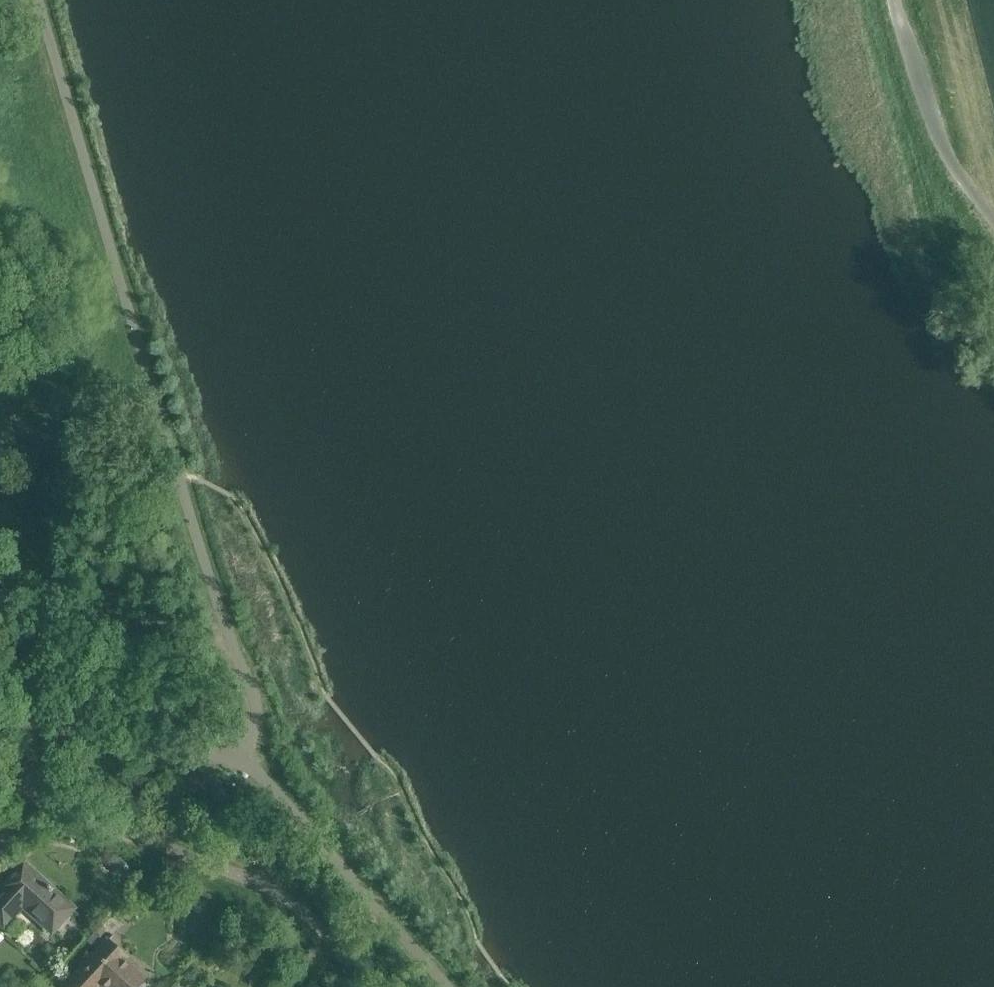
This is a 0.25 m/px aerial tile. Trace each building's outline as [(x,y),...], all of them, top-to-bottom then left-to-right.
[(124,860),(114,867),(123,879),(133,872),(124,860)] [(51,929),(70,909),(25,866),(4,888),(6,890),(0,896),(0,923),(4,927),(25,905),(51,929)] [(104,986),(137,986),(147,976),(108,940),(68,984),(71,986),(100,986),(102,985),(104,986)]
